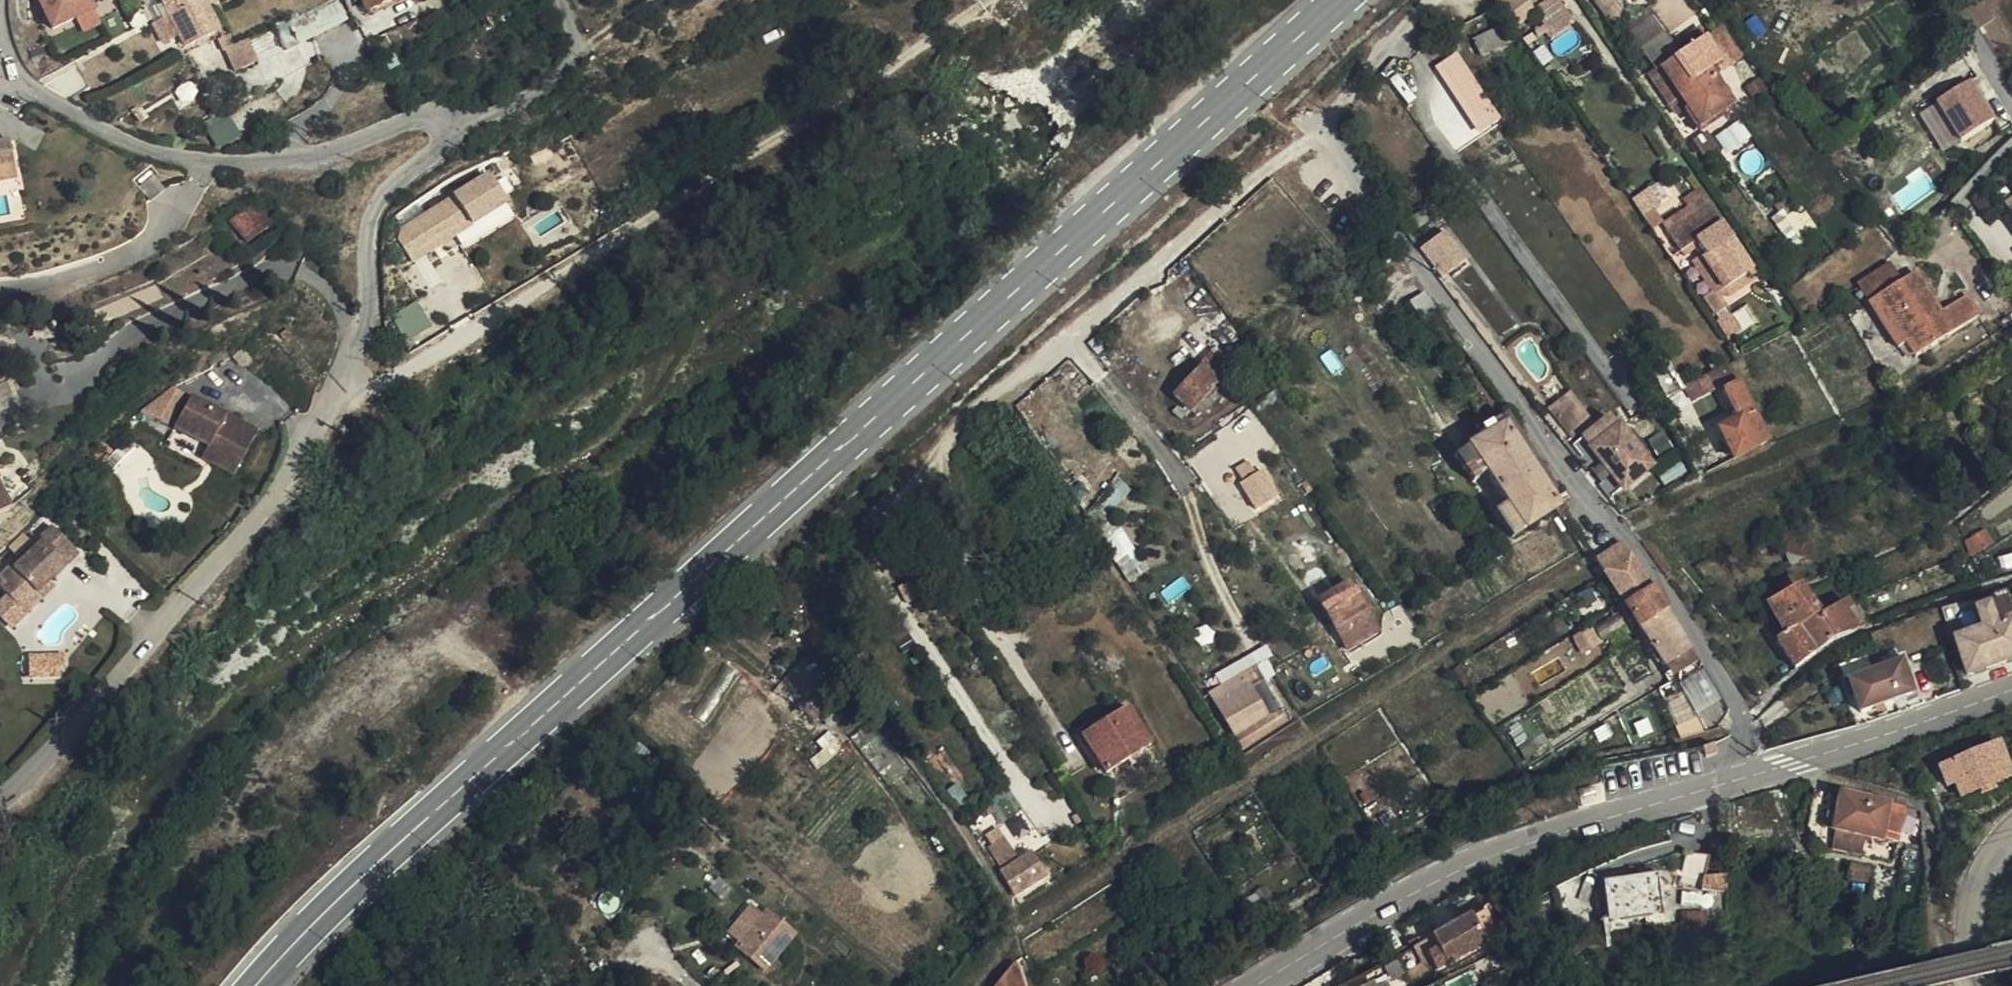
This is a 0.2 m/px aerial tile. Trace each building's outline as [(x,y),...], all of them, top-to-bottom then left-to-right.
[(78,19),(84,32),(105,22),(94,0),(38,0),(53,31),(78,19)] [(185,49),(216,32),(201,0),(160,0),(154,3),(164,22),(170,19),(185,49)] [(363,15),(389,0),(355,0),(363,15)] [(1507,14),(1526,0),(1497,0),(1507,14)] [(1610,0),(1583,0),(1592,13),(1596,11),(1607,29),(1614,24),(1607,2),(1610,0)] [(334,1),(288,26),(298,47),(345,23),(334,1)] [(1624,16),(1614,24),(1632,51),(1654,37),(1663,30),(1645,3),(1624,16)] [(454,13),(458,20),(478,11),(474,4),(454,13)] [(1561,27),(1552,14),(1534,27),(1542,39),(1561,27)] [(298,47),(288,26),(273,33),(284,54),(298,47)] [(1654,37),(1632,51),(1647,75),(1652,71),(1671,99),(1692,130),(1723,109),(1699,74),(1713,64),(1689,31),(1675,39),(1681,49),(1668,57),(1662,48),(1654,37)] [(223,53),(231,49),(226,37),(215,42),(220,54),(223,53)] [(1675,39),(1662,48),(1668,57),(1681,49),(1675,39)] [(244,43),(231,49),(223,53),(232,75),(254,66),(244,43)] [(1458,50),(1435,65),(1479,134),(1503,118),(1458,50)] [(1652,71),(1647,75),(1642,78),(1660,105),(1671,99),(1652,71)] [(1941,149),(1999,122),(1979,79),(1920,107),(1941,149)] [(17,164),(13,140),(0,142),(0,167),(17,164)] [(17,164),(0,167),(1,174),(0,174),(0,183),(20,180),(17,164)] [(394,222),(411,256),(511,206),(494,173),(394,222)] [(245,239),(271,226),(259,202),(233,215),(245,239)] [(459,234),(466,244),(515,215),(509,204),(459,234)] [(1696,208),(1670,224),(1684,245),(1696,264),(1701,260),(1721,289),(1742,276),(1696,208)] [(1684,245),(1670,224),(1653,236),(1667,257),(1684,245)] [(1446,228),(1420,247),(1443,278),(1469,259),(1446,228)] [(1712,295),(1721,289),(1701,260),(1696,264),(1693,265),(1712,295)] [(1844,290),(1856,309),(1889,287),(1877,269),(1844,290)] [(1889,287),(1856,309),(1887,354),(1896,348),(1905,362),(1968,320),(1954,300),(1929,317),(1903,278),(1889,287)] [(1410,305),(1397,315),(1412,340),(1427,329),(1410,305)] [(1412,340),(1397,315),(1395,317),(1412,340)] [(1676,394),(1641,344),(1637,347),(1640,353),(1635,356),(1646,373),(1640,377),(1659,403),(1676,394)] [(1170,393),(1183,409),(1207,392),(1194,376),(1170,393)] [(184,394),(170,385),(147,420),(160,428),(184,394)] [(1724,390),(1709,397),(1721,421),(1705,431),(1723,465),(1756,448),(1724,390)] [(258,428),(192,391),(164,441),(200,461),(203,455),(234,473),(258,428)] [(1173,417),(1183,409),(1170,393),(1161,401),(1173,417)] [(1567,443),(1570,446),(1584,435),(1558,400),(1536,418),(1560,447),(1567,443)] [(1490,423),(1485,426),(1490,433),(1495,430),(1490,423)] [(1584,435),(1586,437),(1600,427),(1598,425),(1584,435)] [(1471,436),(1470,436),(1466,439),(1470,445),(1440,465),(1458,490),(1472,481),(1494,513),(1510,536),(1544,515),(1490,433),(1485,426),(1471,436)] [(1600,427),(1586,437),(1593,447),(1607,436),(1600,427)] [(1544,515),(1549,512),(1495,430),(1490,433),(1544,515)] [(1570,446),(1571,447),(1586,437),(1584,435),(1570,446)] [(1579,458),(1611,499),(1639,477),(1607,436),(1593,447),(1579,458)] [(1586,437),(1571,447),(1579,458),(1593,447),(1586,437)] [(1661,457),(1653,446),(1642,452),(1649,464),(1661,457)] [(1277,495),(1263,471),(1241,483),(1255,507),(1277,495)] [(1482,521),(1498,545),(1510,536),(1494,513),(1482,521)] [(1122,526),(1104,538),(1130,580),(1149,568),(1122,526)] [(39,591),(67,564),(41,536),(29,548),(32,551),(3,580),(0,577),(0,609),(14,624),(30,609),(26,603),(39,591)] [(1589,582),(1613,617),(1640,601),(1615,566),(1589,582)] [(1352,578),(1319,598),(1348,647),(1381,628),(1352,578)] [(1779,607),(1790,600),(1779,586),(1769,593),(1779,607)] [(44,597),(39,591),(26,603),(30,609),(44,597)] [(1562,611),(1570,626),(1590,616),(1580,597),(1565,605),(1567,608),(1562,611)] [(1778,632),(1785,637),(1808,620),(1791,599),(1790,600),(1779,607),(1769,614),(1760,621),(1771,635),(1778,632)] [(1616,622),(1628,641),(1656,625),(1643,605),(1616,622)] [(0,609),(0,636),(14,624),(0,609)] [(1816,638),(1826,650),(1853,639),(1845,624),(1848,622),(1842,610),(1831,618),(1821,623),(1813,628),(1819,635),(1816,638)] [(1971,625),(1978,644),(1951,655),(1962,687),(2011,668),(2011,648),(2000,615),(1971,625)] [(1787,639),(1797,651),(1816,638),(1819,635),(1813,628),(1808,620),(1785,637),(1787,639)] [(1628,641),(1635,651),(1653,677),(1679,661),(1656,625),(1628,641)] [(1604,630),(1577,645),(1585,658),(1611,642),(1604,630)] [(1797,651),(1806,665),(1826,650),(1816,638),(1797,651)] [(1766,654),(1776,667),(1797,651),(1787,639),(1766,654)] [(1585,658),(1577,645),(1563,653),(1571,666),(1585,658)] [(1776,667),(1785,680),(1806,665),(1797,651),(1776,667)] [(1844,677),(1871,672),(1868,657),(1841,663),(1844,677)] [(1257,665),(1211,693),(1243,746),(1289,720),(1257,665)] [(1877,684),(1887,713),(1895,710),(1896,715),(1909,711),(1903,692),(1897,693),(1892,679),(1877,684)] [(1851,725),(1887,713),(1877,684),(1841,696),(1851,725)] [(794,716),(798,722),(812,701),(794,716)] [(812,701),(798,722),(809,735),(827,721),(812,701)] [(1101,724),(1131,770),(1135,768),(1131,761),(1139,756),(1116,716),(1101,724)] [(1119,777),(1131,770),(1101,724),(1068,742),(1091,783),(1115,770),(1119,777)] [(1662,732),(1668,742),(1693,738),(1685,724),(1662,732)] [(1942,764),(1950,782),(1956,779),(1962,793),(2011,773),(2011,766),(2002,740),(1942,764)] [(1705,760),(1715,757),(1713,748),(1702,751),(1705,760)] [(1873,854),(1880,820),(1804,803),(1797,838),(1804,853),(1824,862),(1852,868),(1856,850),(1873,854)] [(1894,822),(1880,820),(1873,854),(1888,857),(1894,822)] [(983,835),(1001,864),(1017,854),(999,825),(983,835)] [(1716,901),(1716,887),(1695,889),(1701,868),(1673,857),(1659,898),(1688,908),(1690,902),(1716,901)] [(985,879),(1001,903),(1032,883),(1015,858),(985,879)] [(1840,879),(1838,891),(1854,881),(1840,879)] [(1854,881),(1838,891),(1857,895),(1860,883),(1854,881)] [(1584,910),(1589,938),(1590,944),(1646,934),(1638,894),(1583,903),(1584,910)] [(796,933),(768,909),(737,945),(765,969),(796,933)] [(1581,939),(1589,938),(1584,910),(1576,911),(1581,939)] [(1672,938),(1694,933),(1692,922),(1669,926),(1672,938)] [(1386,985),(1423,985),(1471,959),(1469,957),(1486,946),(1473,923),(1421,952),(1380,976),(1386,985)] [(1562,950),(1559,941),(1549,945),(1552,954),(1562,950)]
